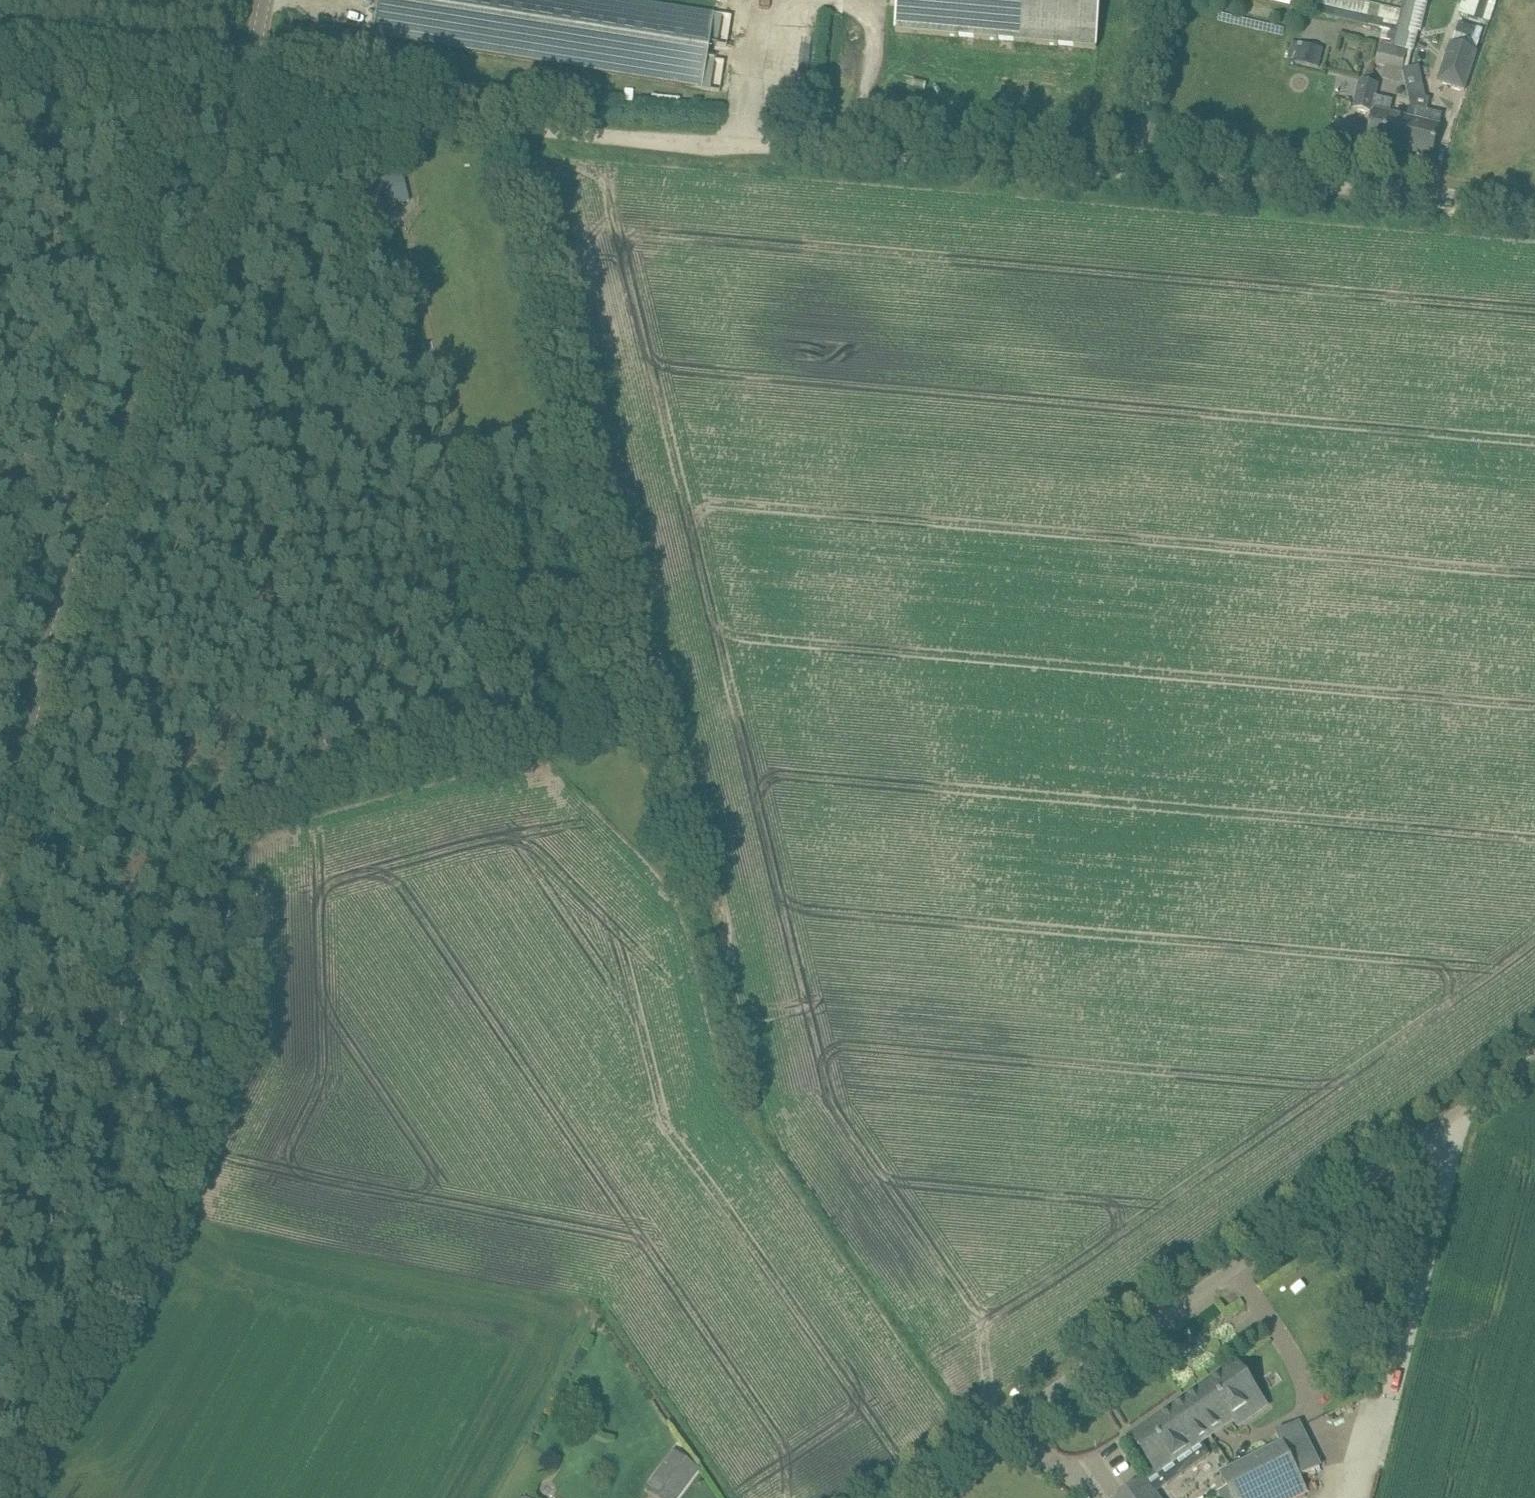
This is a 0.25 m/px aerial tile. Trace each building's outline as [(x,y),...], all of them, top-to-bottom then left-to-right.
[(731,16),(631,0),(377,0),(371,35),(719,91),(723,61),(706,58),(709,43),(726,46),(731,16)] [(1101,0),(898,0),(895,31),(1097,48),(1101,0)] [(1459,21),(1456,32),(1469,36),(1472,25),(1459,21)] [(1450,42),(1437,82),(1460,89),(1465,90),(1477,51),(1476,50),(1479,39),(1469,36),(1456,32),(1452,42),(1450,42)] [(1292,41),(1288,58),(1295,59),(1295,61),(1320,67),(1324,48),(1299,43),(1292,41)] [(1381,43),(1375,64),(1385,67),(1402,71),(1403,70),(1408,50),(1381,43)] [(1407,121),(1401,149),(1432,157),(1437,137),(1442,114),(1427,111),(1430,99),(1425,98),(1420,68),(1403,71),(1406,86),(1410,107),(1407,119),(1407,121)] [(1378,84),(1362,80),(1355,108),(1370,112),(1371,110),(1375,111),(1368,142),(1401,149),(1407,119),(1389,115),(1392,100),(1376,97),(1378,84)] [(1148,141),(1158,144),(1161,128),(1152,126),(1148,141)] [(373,209),(389,206),(408,201),(401,171),(382,176),(366,180),(373,209)] [(1263,1401),(1236,1362),(1208,1382),(1209,1383),(1201,1389),(1200,1388),(1184,1399),(1211,1438),(1263,1401)] [(1211,1438),(1184,1399),(1132,1436),(1159,1474),(1211,1438)] [(1217,1492),(1220,1497),(1299,1497),(1309,1493),(1300,1477),(1321,1466),(1299,1421),(1276,1433),(1281,1443),(1220,1474),(1227,1487),(1217,1492)] [(671,1455),(652,1482),(674,1497),(675,1497),(694,1472),(671,1455)] [(1145,1476),(1114,1497),(1161,1497),(1145,1476)]
